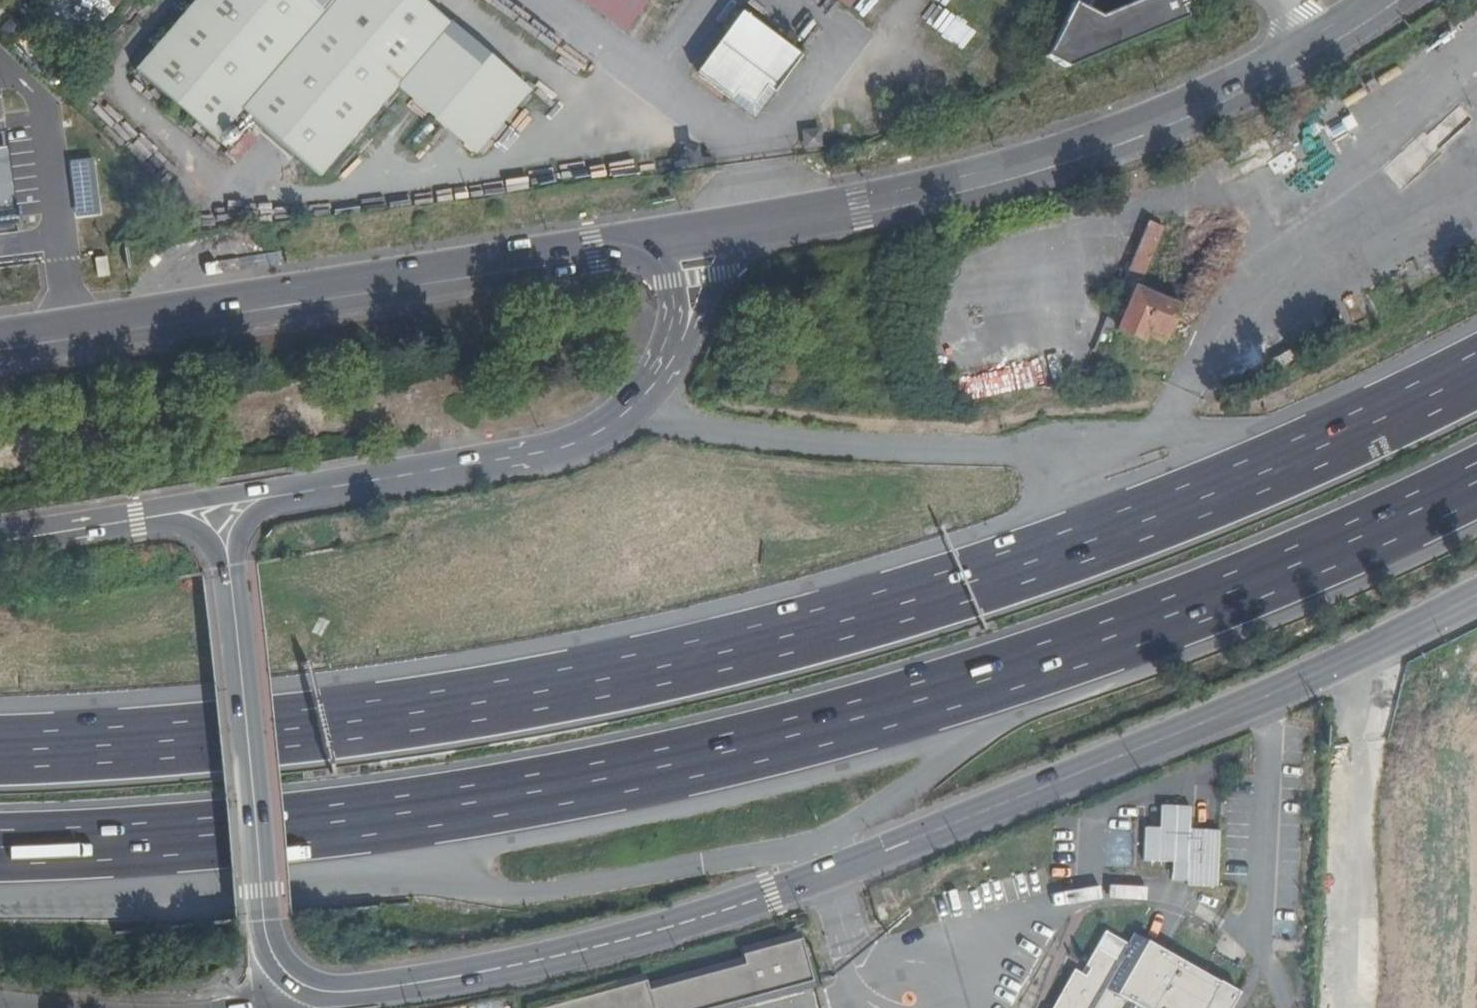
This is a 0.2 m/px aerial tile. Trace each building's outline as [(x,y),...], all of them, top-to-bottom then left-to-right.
[(121,2),(120,0),(84,0),(80,2),(88,18),(121,2)] [(137,74),(218,141),(243,111),(323,177),(400,85),(452,23),(425,0),(199,0),(137,74)] [(643,17),(655,0),(619,0),(643,17)] [(857,0),(837,0),(851,9),(857,0)] [(1074,2),(1046,55),(1068,66),(1094,55),(1156,30),(1188,17),(1185,9),(1195,5),(1198,0),(1144,0),(1101,15),(1074,2)] [(933,28),(943,13),(927,2),(917,16),(933,28)] [(745,10),(742,8),(698,69),(733,94),(738,87),(751,96),(764,80),(771,85),(798,48),(745,10)] [(531,89),(452,23),(400,85),(479,151),(531,89)] [(19,226),(6,133),(0,134),(0,228),(19,226)] [(97,159),(70,160),(72,215),(100,214),(97,159)] [(1166,228),(1150,222),(1111,317),(1122,322),(1118,330),(1144,340),(1146,334),(1165,342),(1180,306),(1138,289),(1142,281),(1144,282),(1166,228)] [(1188,888),(1218,890),(1221,834),(1191,832),(1192,809),(1163,807),(1161,830),(1146,829),(1144,863),(1189,866),(1188,888)] [(1085,967),(1088,968),(1083,976),(1074,971),(1052,1007),(1231,1007),(1239,996),(1219,983),(1217,985),(1133,935),(1117,961),(1095,949),(1085,965),(1084,966),(1085,967)] [(812,981),(801,940),(799,939),(741,956),(743,964),(647,991),(644,982),(552,1007),(714,1007),(812,981)]
